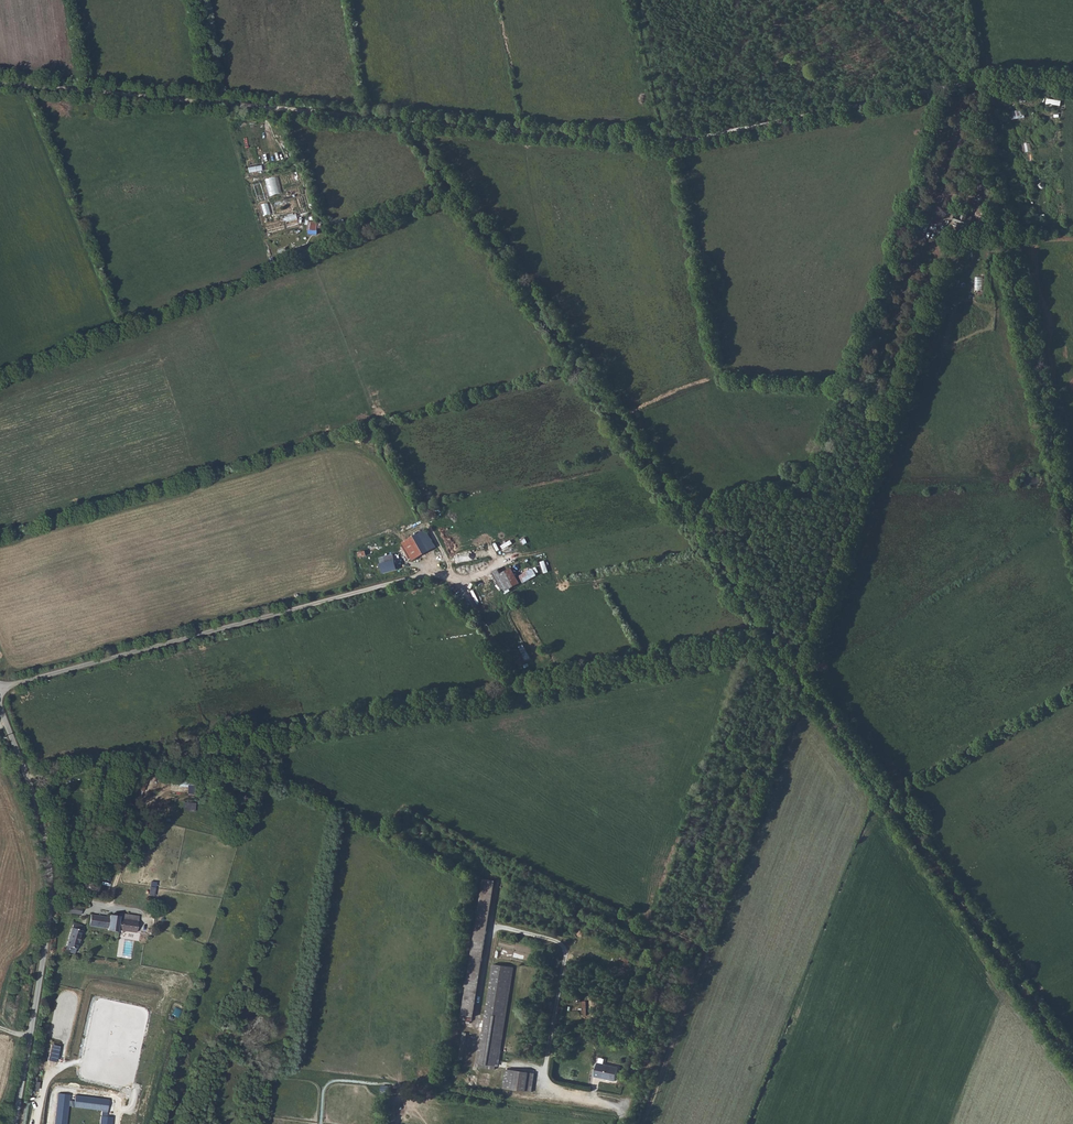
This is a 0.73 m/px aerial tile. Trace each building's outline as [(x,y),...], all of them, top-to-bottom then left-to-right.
[(1026,117),(1024,108),(1011,110),(1013,119),(1026,117)] [(297,214),(286,216),(288,223),(298,220),(297,214)] [(970,227),(972,219),(968,217),(968,215),(964,214),(962,219),(956,217),(954,223),(970,227)] [(319,232),(321,222),(316,221),(316,218),(310,218),(308,230),(319,232)] [(926,243),(922,262),(932,263),(935,244),(926,243)] [(412,560),(430,551),(420,532),(402,541),(412,560)] [(379,557),(383,573),(398,570),(394,553),(379,557)] [(498,595),(520,583),(512,567),(501,572),(499,568),(491,572),(497,582),(492,585),(498,595)] [(519,574),(522,582),(537,576),(534,568),(519,574)] [(524,644),(519,646),(524,656),(529,654),(524,644)] [(172,772),(196,768),(194,760),(171,764),(172,772)] [(137,770),(130,794),(140,794),(147,773),(137,770)] [(171,778),(170,785),(191,787),(191,780),(171,778)] [(194,811),(195,802),(183,802),(183,811),(194,811)] [(468,1017),(486,881),(474,879),(457,1016),(468,1017)] [(62,912),(79,914),(80,908),(63,906),(62,912)] [(90,915),(89,927),(107,929),(106,931),(116,932),(117,930),(136,933),(137,922),(118,919),(119,917),(109,915),(108,918),(90,915)] [(69,947),(67,951),(74,953),(75,948),(76,949),(81,931),(80,931),(82,926),(73,924),(71,928),(70,928),(65,946),(69,947)] [(130,958),(133,941),(125,939),(121,956),(130,958)] [(473,1064),(491,1065),(505,953),(488,950),(473,1064)] [(615,961),(628,968),(627,970),(632,973),(637,963),(618,954),(615,961)] [(590,1076),(611,1081),(614,1068),(593,1063),(590,1076)] [(499,1089),(521,1092),(524,1073),(502,1071),(499,1089)]
